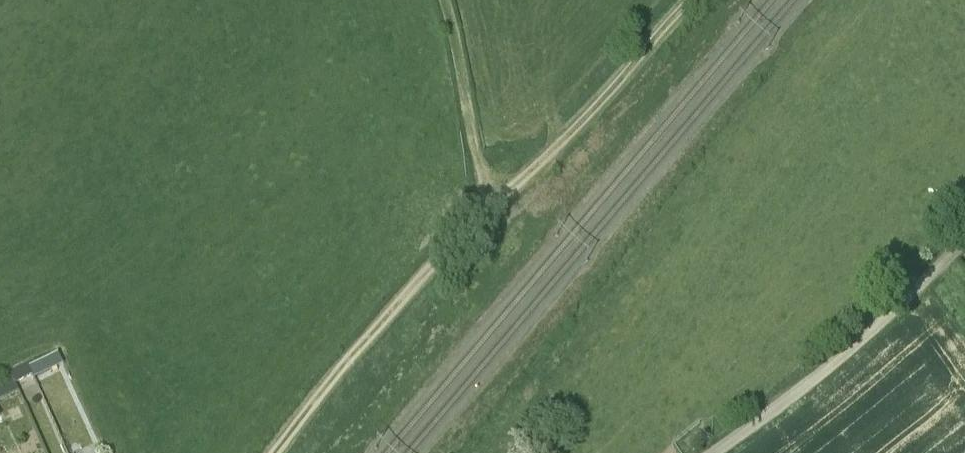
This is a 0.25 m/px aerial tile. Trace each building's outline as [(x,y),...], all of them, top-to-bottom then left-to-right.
[(57,352),(28,366),(33,375),(34,378),(63,364),(57,352)] [(15,384),(33,375),(28,366),(28,365),(10,373),(15,384)] [(0,382),(0,392),(12,386),(8,378),(0,382)]
